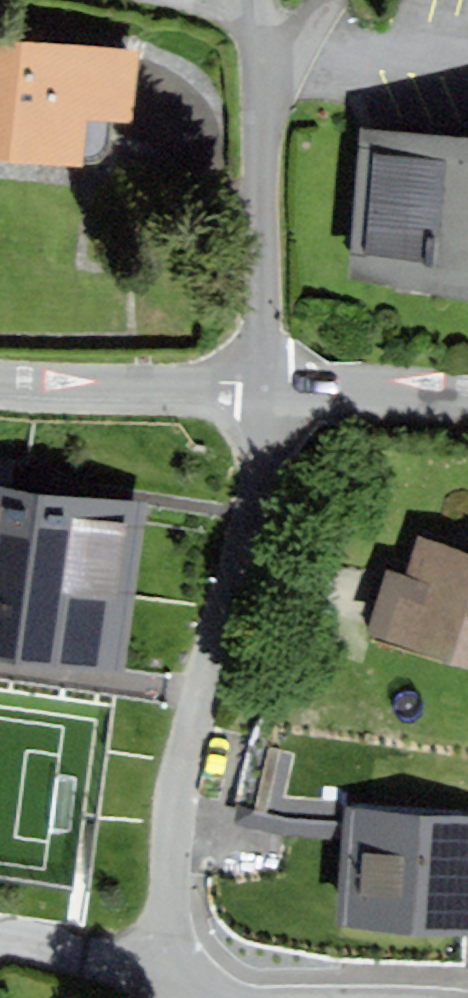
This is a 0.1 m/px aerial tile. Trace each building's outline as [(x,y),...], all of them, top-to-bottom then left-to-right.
[(0,38),(0,147),(123,157),(131,49),(0,38)] [(362,276),(467,285),(467,143),(374,135),(362,276)] [(115,658),(134,512),(0,494),(0,643),(115,658)] [(467,664),(467,547),(423,534),(391,642),(467,664)] [(349,913),(467,919),(467,822),(355,815),(349,913)]
